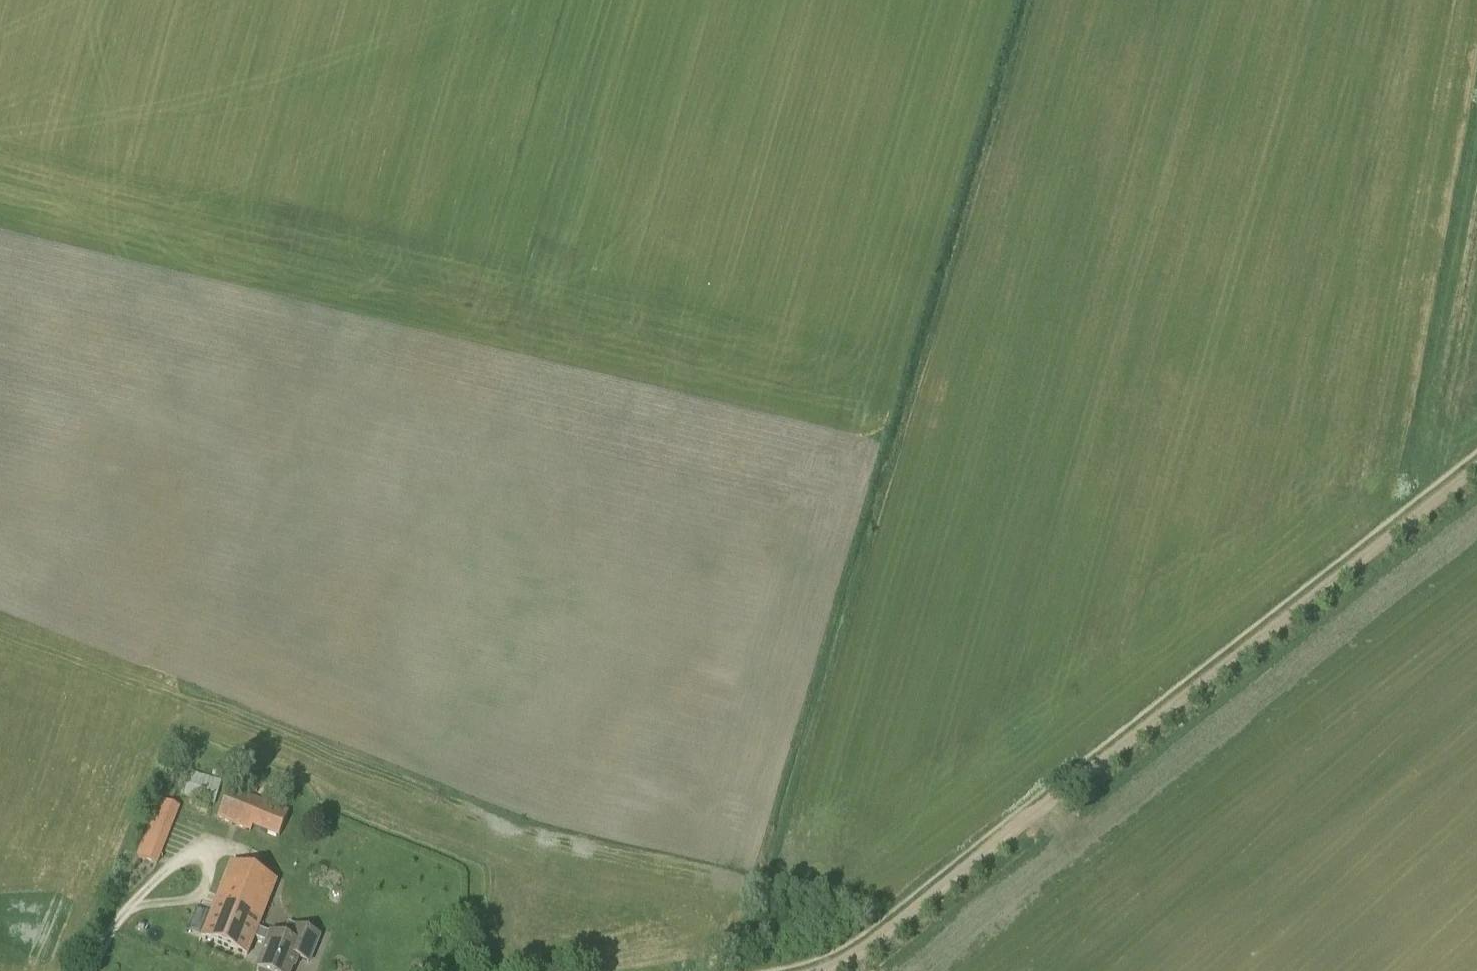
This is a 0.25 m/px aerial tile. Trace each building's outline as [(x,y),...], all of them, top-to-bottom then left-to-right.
[(215,805),(221,781),(173,766),(169,780),(186,784),(183,797),(215,805)] [(229,787),(217,820),(251,833),(264,799),(229,787)] [(155,810),(176,818),(180,807),(159,799),(155,810)] [(158,865),(162,854),(141,846),(137,857),(158,865)] [(254,938),(257,929),(276,882),(230,864),(201,939),(246,957),(254,938)] [(254,938),(266,943),(255,970),(259,970),(258,970),(292,970),(293,968),(295,969),(298,960),(309,964),(320,937),(294,927),(288,941),(257,929),(254,938)]
